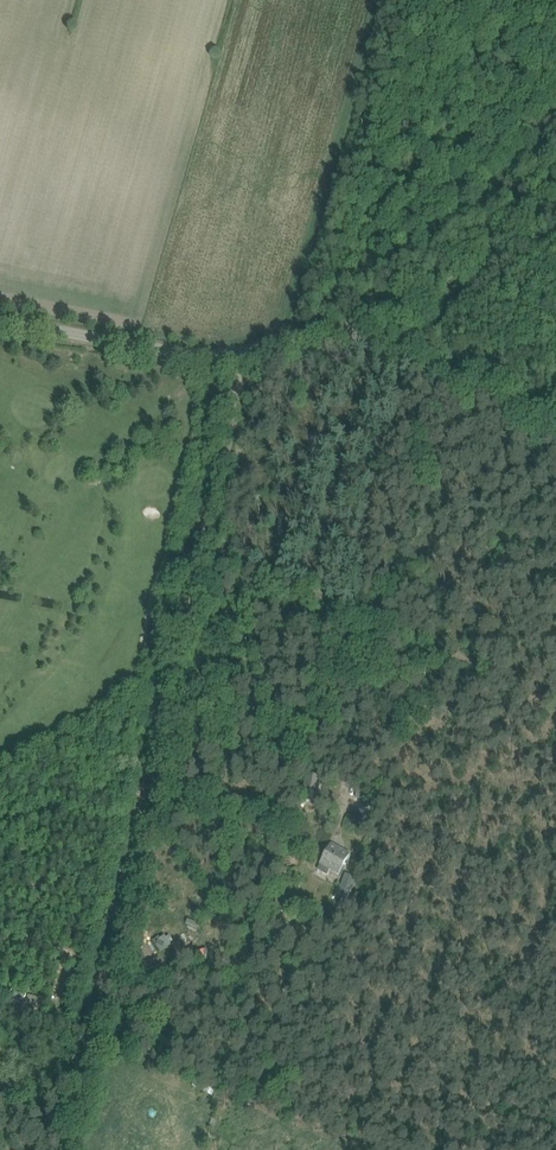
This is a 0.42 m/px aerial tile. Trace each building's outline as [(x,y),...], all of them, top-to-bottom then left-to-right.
[(302,801),(316,804),(321,777),(307,774),(302,801)] [(332,844),(321,863),(318,869),(327,874),(330,869),(339,874),(347,860),(349,861),(350,858),(349,857),(350,854),(332,844)] [(335,897),(342,899),(340,907),(348,910),(353,892),(358,877),(346,873),(342,884),(339,883),(335,897)] [(149,936),(163,955),(173,948),(159,928),(149,936)] [(42,992),(39,1005),(46,1007),(50,994),(42,992)]
